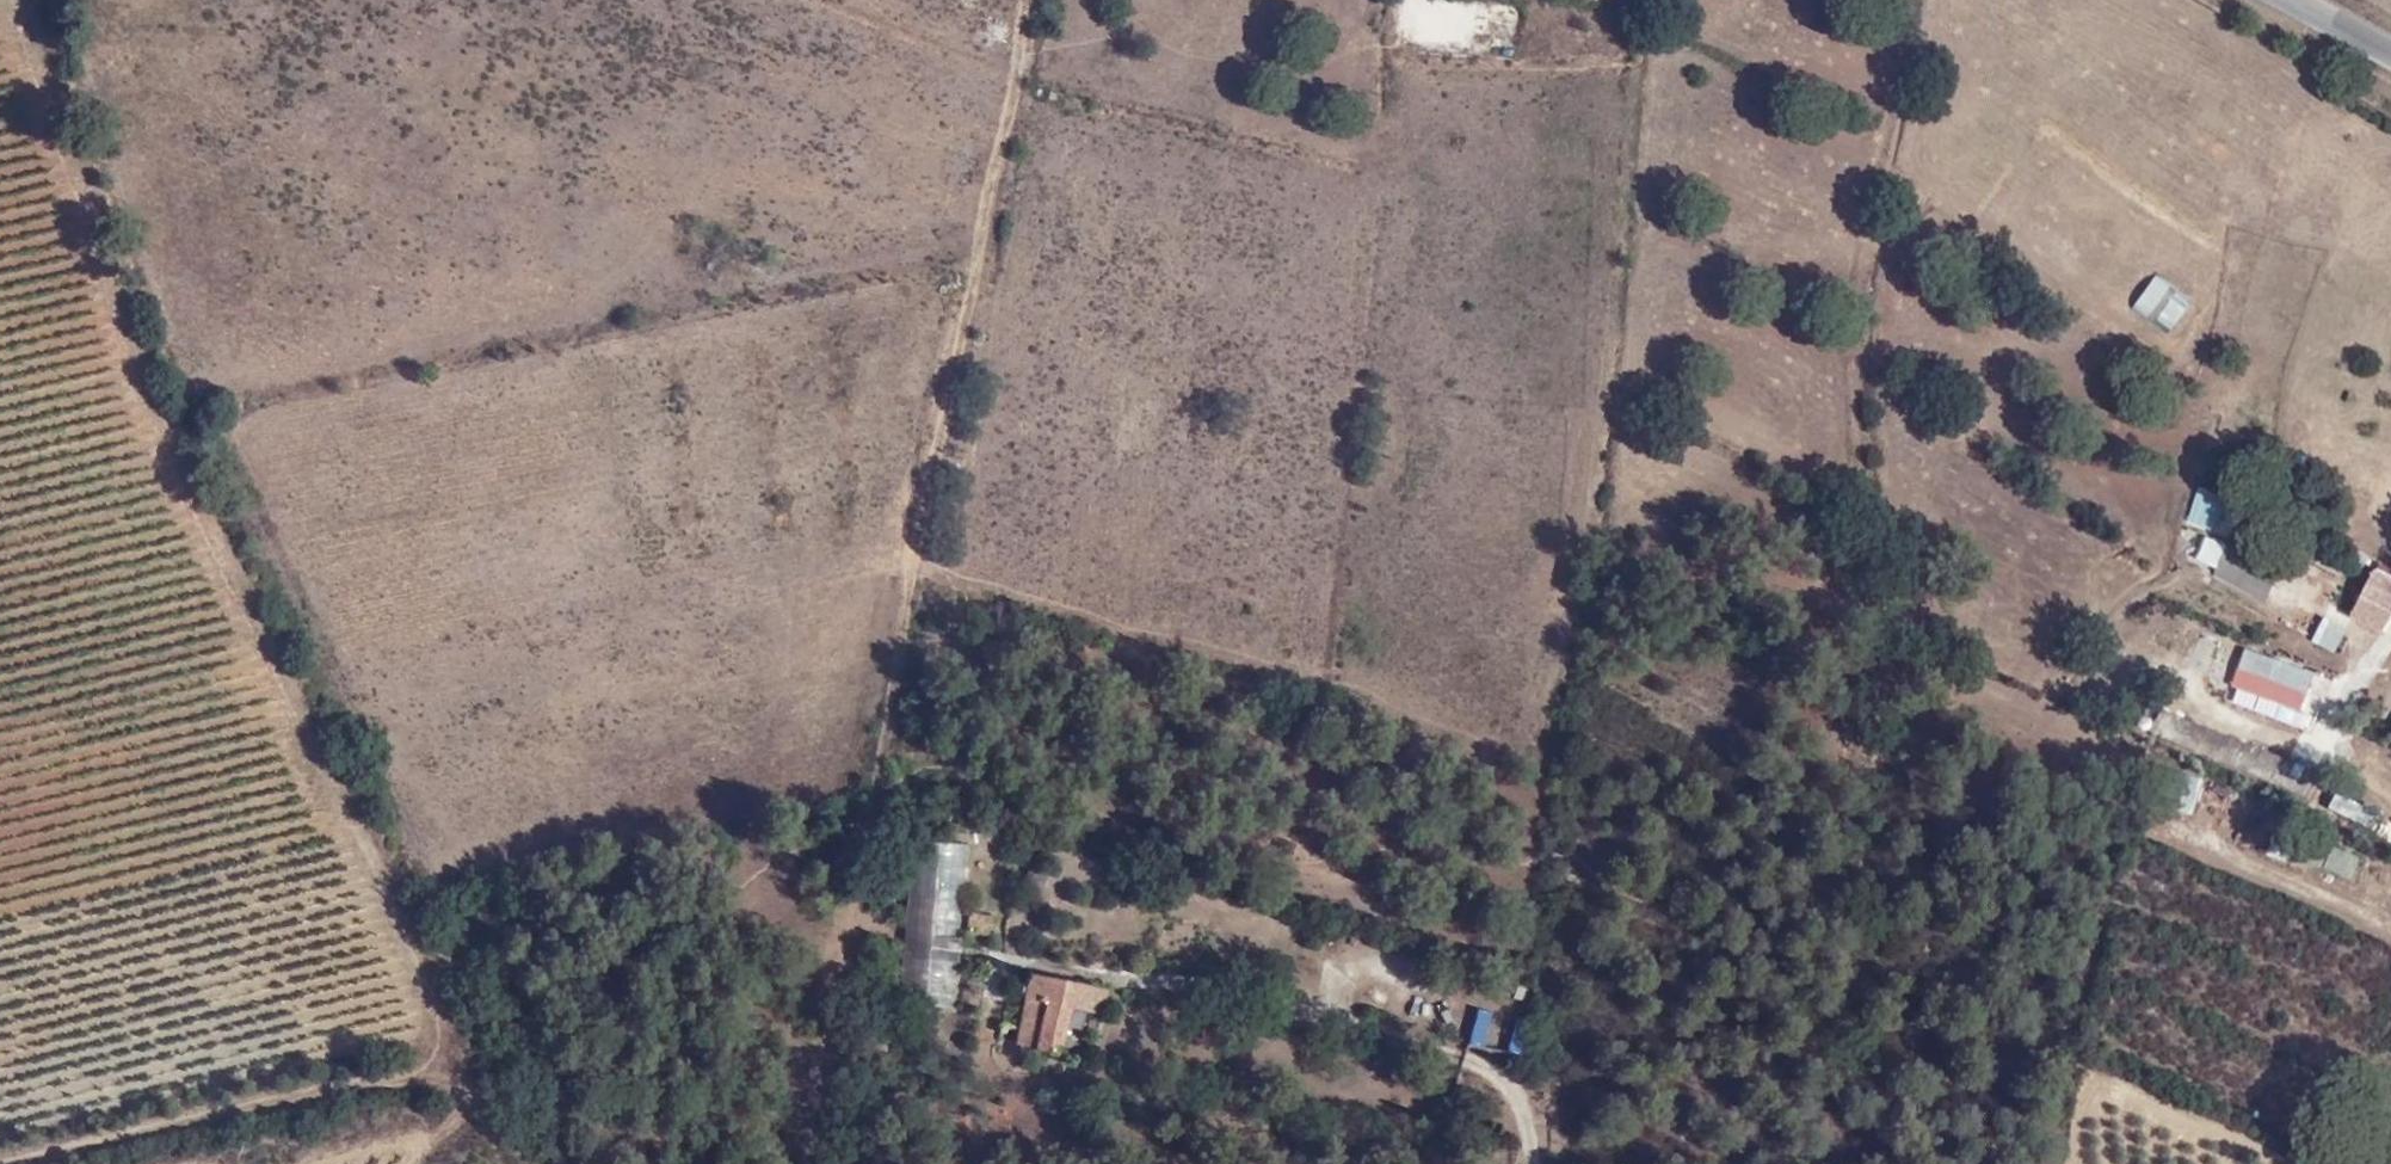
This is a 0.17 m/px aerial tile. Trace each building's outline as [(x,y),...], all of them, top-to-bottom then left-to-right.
[(1454,0),(1421,0),(1418,46),(1477,50),(1481,2),(1454,0)] [(2154,276),(2130,307),(2167,334),(2190,303),(2154,276)] [(2227,545),(2210,576),(2263,604),(2279,573),(2227,545)] [(2377,569),(2353,617),(2385,633),(2390,621),(2390,576),(2377,569)] [(2243,653),(2230,695),(2311,721),(2325,680),(2243,653)] [(961,1007),(969,847),(908,844),(900,1004),(961,1007)] [(1112,989),(1026,974),(1013,1049),(1060,1057),(1068,1010),(1107,1017),(1112,989)]
